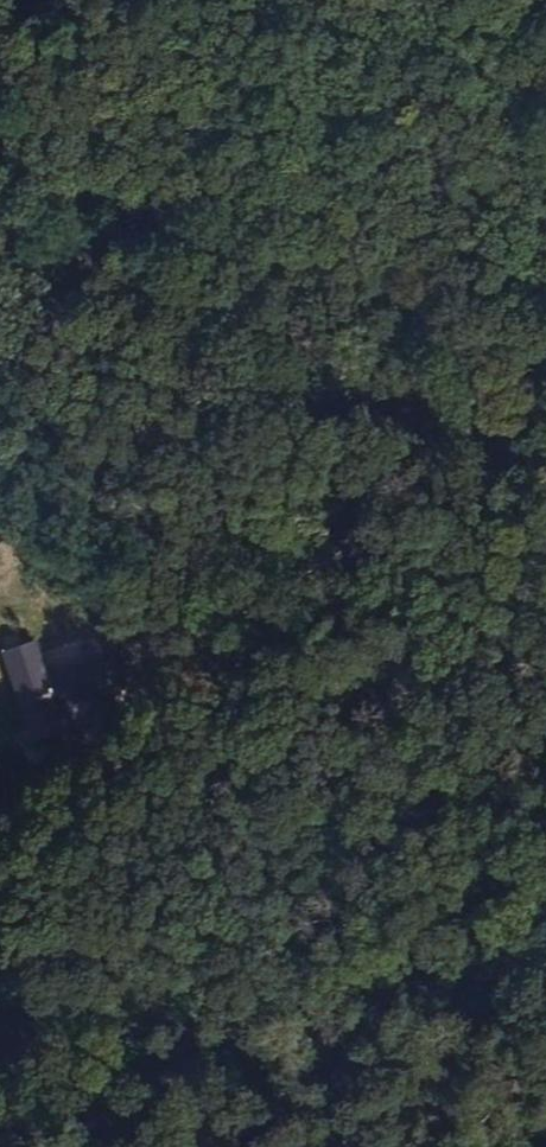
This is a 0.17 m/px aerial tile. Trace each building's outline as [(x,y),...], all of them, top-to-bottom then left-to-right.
[(10,667),(41,655),(36,641),(5,652),(10,667)] [(10,667),(38,741),(69,728),(60,704),(114,683),(113,680),(119,670),(114,657),(105,660),(104,656),(49,675),(41,655),(10,667)]
